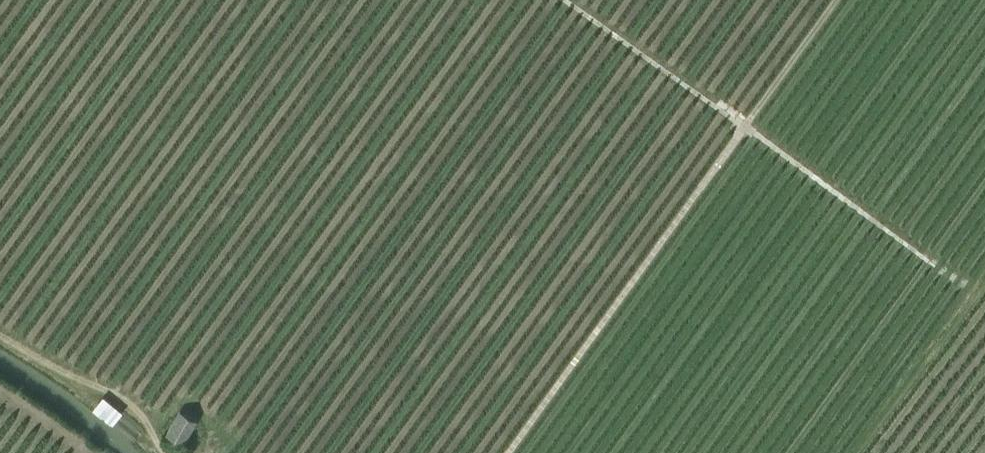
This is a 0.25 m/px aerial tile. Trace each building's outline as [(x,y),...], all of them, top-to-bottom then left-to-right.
[(180,409),(166,434),(184,444),(198,420),(180,409)]
